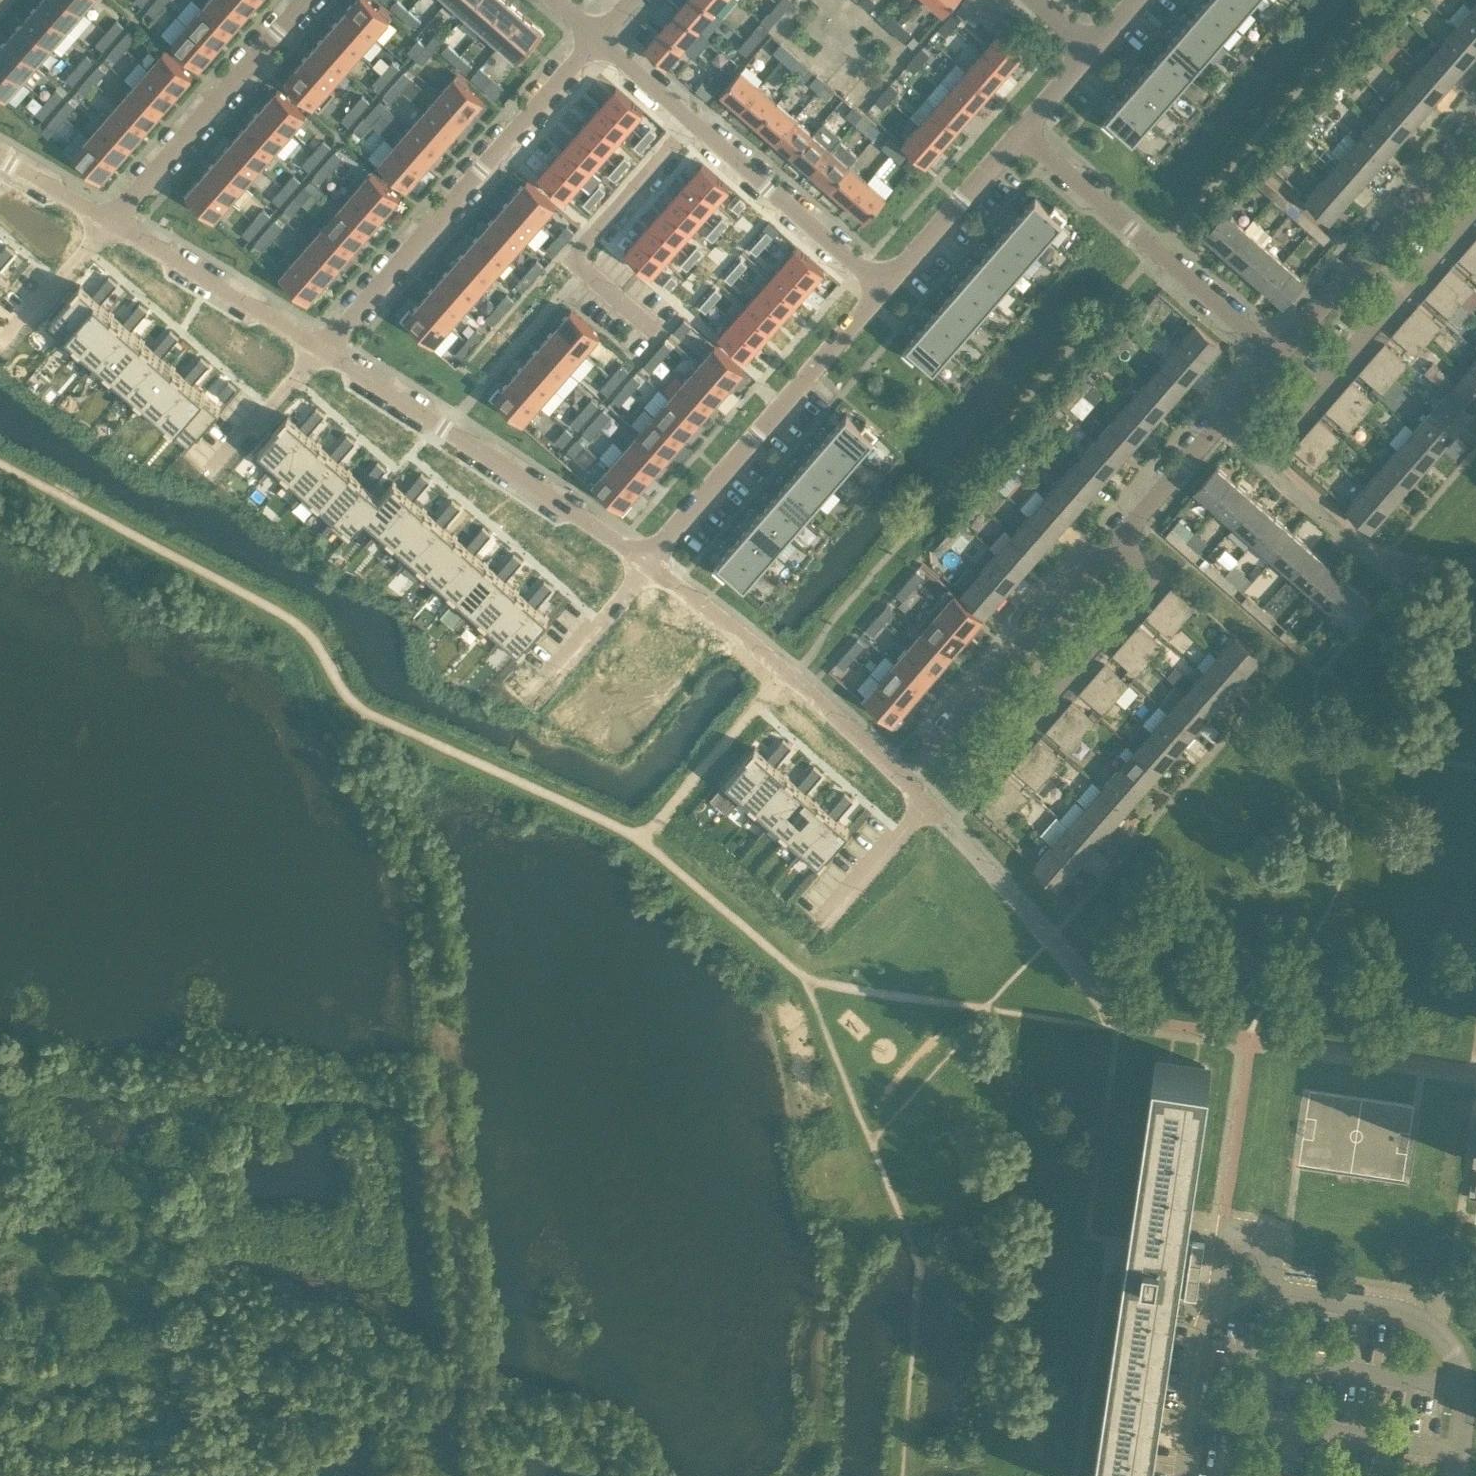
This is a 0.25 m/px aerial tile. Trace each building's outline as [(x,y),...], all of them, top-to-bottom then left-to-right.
[(72,0),(41,0),(39,2),(68,27),(83,10),(72,0)] [(83,10),(91,0),(72,0),(83,10)] [(147,9),(154,15),(165,3),(161,0),(155,0),(147,9)] [(230,0),(207,0),(202,6),(231,31),(246,14),(230,0)] [(246,14),(258,0),(230,0),(246,14)] [(346,10),(375,35),(392,15),(380,4),(380,5),(378,7),(370,0),(355,0),(346,10)] [(403,16),(409,9),(399,0),(396,0),(391,6),(403,16)] [(466,14),(477,0),(450,0),(466,14)] [(466,14),(483,29),(508,0),(477,0),(466,14)] [(508,0),(483,29),(500,44),(525,15),(508,0)] [(676,10),(696,28),(712,10),(701,0),(684,0),(676,10)] [(712,10),(721,0),(701,0),(712,10)] [(776,3),(784,10),(793,1),(792,0),(778,0),(776,3)] [(867,8),(874,0),(858,0),(867,8)] [(943,13),(954,0),(928,0),(943,13)] [(961,1),(970,9),(978,0),(962,0),(961,1)] [(970,9),(979,17),(995,0),(978,0),(970,9)] [(989,26),(1006,6),(998,0),(995,0),(979,17),(989,26)] [(1207,0),(1206,0),(1192,16),(1219,40),(1233,23),(1207,0)] [(1240,0),(1207,0),(1233,23),(1248,7),(1240,0)] [(1407,7),(1414,13),(1425,0),(1413,0),(1407,7)] [(24,20),(52,45),(68,27),(39,2),(24,20)] [(776,3),(769,10),(778,17),(784,10),(776,3)] [(231,31),(202,6),(187,23),(216,49),(231,31)] [(997,33),(998,34),(998,33),(1015,14),(1006,6),(989,26),(997,33)] [(1456,25),(1475,42),(1475,8),(1473,6),(1456,25)] [(403,16),(415,27),(421,20),(409,9),(403,16)] [(346,10),(331,27),(360,52),(362,50),(371,58),(382,45),(373,37),(375,35),(346,10)] [(676,10),(660,28),(681,46),(696,28),(676,10)] [(953,11),(946,19),(954,26),(962,17),(953,11)] [(1015,14),(998,33),(1008,41),(1009,41),(1024,23),(1024,22),(1015,14)] [(525,15),(500,44),(520,61),(535,44),(532,42),(543,30),(525,15)] [(885,24),(894,32),(902,23),(893,15),(885,24)] [(1219,40),(1192,16),(1178,33),(1205,56),(1219,40)] [(1399,16),(1386,30),(1393,36),(1406,22),(1399,16)] [(113,37),(124,25),(117,19),(106,31),(113,37)] [(947,35),(954,26),(946,19),(939,28),(947,35)] [(9,37),(37,62),(52,45),(24,20),(9,37)] [(172,41),(200,66),(216,49),(187,23),(172,41)] [(894,32),(903,40),(911,31),(902,23),(894,32)] [(1440,44),(1464,65),(1475,51),(1475,42),(1456,25),(1440,44)] [(331,27),(316,45),(344,70),(360,52),(331,27)] [(660,28),(645,45),(644,46),(664,64),(681,46),(660,28)] [(753,29),(745,39),(753,46),(761,37),(753,29)] [(136,36),(129,30),(118,42),(126,48),(136,36)] [(1386,30),(1373,45),(1381,51),(1393,36),(1386,30)] [(113,37),(106,31),(96,43),(103,49),(113,37)] [(430,40),(425,45),(433,51),(437,46),(443,39),(436,33),(430,40)] [(1008,41),(998,33),(998,34),(997,33),(982,50),(1006,71),(1022,53),(1009,41),(1008,41)] [(1205,56),(1178,33),(1164,49),(1191,72),(1205,56)] [(22,79),(37,62),(9,37),(0,47),(0,60),(22,79)] [(408,50),(415,57),(425,45),(418,38),(408,50)] [(745,39),(738,46),(747,53),(753,46),(745,39)] [(126,48),(118,42),(108,54),(115,60),(126,48)] [(782,59),(790,50),(781,42),(773,51),(782,59)] [(442,50),(454,61),(460,54),(448,43),(442,50)] [(1425,48),(1417,58),(1423,63),(1448,84),(1464,65),(1440,44),(1431,53),(1425,48)] [(316,45),(300,62),(329,87),(330,86),(344,70),(316,45)] [(422,63),(433,51),(425,45),(415,57),(422,63)] [(930,54),(922,47),(922,46),(914,55),(923,63),(930,54)] [(1191,72),(1164,49),(1149,65),(1176,89),(1191,72)] [(148,67),(177,92),(192,75),(164,50),(148,67)] [(800,58),(790,50),(782,59),(791,67),(800,58)] [(990,89),(1006,71),(982,50),(966,69),(990,89)] [(76,66),(83,72),(94,60),(87,53),(76,66)] [(1366,53),(1353,68),(1360,75),(1373,60),(1366,53)] [(460,54),(454,61),(466,72),(472,64),(460,54)] [(923,63),(914,55),(907,64),(907,65),(915,71),(923,63)] [(0,60),(0,91),(7,97),(22,79),(0,60)] [(393,60),(382,72),(389,79),(400,67),(393,60)] [(300,62),(285,80),(302,94),(300,96),(312,107),(314,105),(319,109),(335,91),(330,86),(329,87),(300,62)] [(1423,63),(1407,82),(1431,103),(1448,84),(1423,63)] [(88,76),(96,82),(106,70),(99,64),(88,76)] [(722,65),(714,75),(721,81),(729,72),(722,65)] [(1135,82),(1162,105),(1176,89),(1149,65),(1135,82)] [(66,78),(73,84),(83,72),(76,66),(66,78)] [(480,66),(471,76),(479,83),(488,72),(480,66)] [(148,67),(133,85),(162,110),(177,92),(148,67)] [(1353,68),(1340,83),(1347,89),(1360,75),(1353,68)] [(720,93),(739,109),(759,85),(741,69),(720,93)] [(950,87),(974,107),(990,89),(966,69),(950,87)] [(405,71),(394,83),(401,89),(412,77),(405,71)] [(372,84),(379,91),(389,79),(382,72),(372,84)] [(457,72),(440,92),(468,117),(484,99),(467,85),(469,83),(457,72)] [(817,73),(817,74),(809,83),(818,91),(826,81),(817,73)] [(707,83),(706,84),(713,90),(715,88),(721,81),(714,75),(707,83)] [(78,88),(85,95),(96,82),(88,76),(78,88)] [(835,90),(826,81),(818,91),(827,99),(835,90)] [(713,90),(706,84),(703,82),(696,89),(696,90),(706,98),(713,90)] [(1162,105),(1135,82),(1121,98),(1148,122),(1162,105)] [(1407,82),(1390,101),(1414,122),(1431,103),(1407,82)] [(401,89),(394,83),(384,95),(391,101),(401,89)] [(890,83),(882,91),(891,99),(899,90),(890,83)] [(162,110),(133,85),(118,102),(147,127),(162,110)] [(739,109),(757,124),(777,101),(759,85),(739,109)] [(616,86),(602,101),(629,125),(643,110),(616,86)] [(950,87),(935,105),(958,126),(974,107),(950,87)] [(46,100),(53,106),(64,94),(57,88),(46,100)] [(262,106),(291,131),(306,114),(277,89),(262,106)] [(883,108),(891,99),(882,91),(875,100),(876,101),(883,108)] [(440,92),(425,109),(453,134),(468,117),(440,92)] [(1332,92),(1319,106),(1327,112),(1339,99),(1332,92)] [(363,95),(352,107),(359,113),(370,101),(363,95)] [(69,98),(58,110),(66,117),(76,105),(69,98)] [(1148,122),(1121,98),(1102,120),(1113,130),(1118,124),(1133,138),(1148,122)] [(36,112),(43,118),(53,106),(46,100),(36,112)] [(602,101),(590,116),(617,140),(629,125),(602,101)] [(795,117),(777,101),(757,124),(775,140),(795,117)] [(1390,101),(1373,120),(1398,141),(1414,122),(1390,101)] [(147,127),(118,102),(103,120),(132,145),(147,127)] [(375,105),(364,117),(371,123),(382,111),(375,105)] [(854,122),(862,113),(853,105),(845,114),(854,122)] [(943,144),(958,126),(935,105),(919,123),(943,144)] [(262,106),(247,124),(276,149),(291,131),(262,106)] [(1319,106),(1307,120),(1314,127),(1327,112),(1319,106)] [(359,113),(352,107),(342,119),(349,125),(359,113)] [(425,109),(409,127),(438,152),(453,134),(425,109)] [(66,117),(58,110),(48,123),(55,129),(66,117)] [(863,130),(871,121),(862,113),(854,122),(863,130)] [(590,116),(577,130),(604,154),(617,140),(590,116)] [(361,135),(371,123),(364,117),(354,129),(361,135)] [(775,140),(793,156),(813,133),(795,117),(775,140)] [(88,137),(116,162),(132,145),(103,120),(88,137)] [(1373,120),(1357,139),(1381,160),(1398,141),(1373,120)] [(926,162),(943,144),(919,123),(902,142),(926,162)] [(276,149),(247,124),(232,141),(260,166),(276,149)] [(409,127),(394,144),(423,169),(438,152),(409,127)] [(649,127),(641,136),(648,141),(656,132),(649,127)] [(577,130),(564,145),(591,169),(604,154),(577,130)] [(1287,144),(1294,151),(1306,136),(1299,130),(1287,144)] [(831,148),(813,133),(793,156),(811,172),(831,148)] [(641,136),(634,145),(640,150),(648,141),(641,136)] [(116,162),(88,137),(72,154),(101,179),(116,162)] [(890,154),(898,145),(889,137),(881,146),(890,154)] [(829,187),(849,164),(857,155),(839,139),(831,148),(811,172),(829,187)] [(1357,139),(1340,158),(1365,179),(1381,160),(1357,139)] [(313,152),(320,158),(331,146),(324,140),(313,152)] [(260,166),(232,141),(216,158),(245,183),(260,166)] [(394,144),(379,161),(407,187),(423,169),(394,144)] [(1287,144),(1274,159),(1281,165),(1294,151),(1287,144)] [(564,145),(551,159),(579,183),(591,169),(564,145)] [(907,153),(898,145),(890,154),(900,162),(907,153)] [(343,156),(335,150),(325,162),(332,168),(343,156)] [(320,158),(313,152),(302,164),(310,170),(320,158)] [(624,156),(616,165),(622,170),(630,161),(624,156)] [(245,183),(216,158),(201,176),(230,201),(245,183)] [(1340,158),(1324,177),(1348,198),(1365,179),(1340,158)] [(551,159),(538,174),(565,198),(579,183),(551,159)] [(332,168),(325,162),(314,174),(322,180),(332,168)] [(702,162),(689,177),(716,201),(729,186),(702,162)] [(829,187),(847,204),(868,180),(849,164),(829,187)] [(616,165),(608,174),(614,179),(622,170),(616,165)] [(356,188),(384,213),(399,196),(371,171),(356,188)] [(293,174),(283,186),(290,192),(301,180),(293,174)] [(230,201),(201,176),(186,193),(215,218),(230,201)] [(689,177),(676,192),(703,216),(716,201),(689,177)] [(1278,190),(1263,177),(1257,184),(1272,197),(1278,190)] [(1324,177),(1306,197),(1331,218),(1348,198),(1324,177)] [(512,196),(540,221),(555,204),(527,179),(512,196)] [(847,204),(865,219),(885,196),(868,180),(847,204)] [(305,184),(295,196),(302,203),(313,191),(305,184)] [(599,185),(591,194),(597,199),(605,190),(599,185)] [(280,204),(290,192),(283,186),(272,198),(280,204)] [(356,188),(340,206),(369,231),(384,213),(356,188)] [(1293,203),(1278,190),(1272,197),(1286,210),(1293,203)] [(676,192),(663,206),(690,230),(703,216),(676,192)] [(591,194),(583,203),(589,208),(597,199),(591,194)] [(302,203),(295,196),(284,208),(292,215),(302,203)] [(540,221),(512,196),(496,214),(525,239),(540,221)] [(740,196),(732,205),(738,211),(746,202),(740,196)] [(1021,212),(1048,236),(1067,214),(1055,203),(1050,208),(1036,196),(1021,212)] [(369,231),(340,206),(325,223),(354,248),(369,231)] [(663,206),(651,221),(678,245),(690,230),(663,206)] [(263,208),(253,220),(260,226),(271,215),(263,208)] [(1227,210),(1205,235),(1225,252),(1246,227),(1227,210)] [(1316,223),(1301,210),(1295,217),(1310,230),(1316,223)] [(1007,229),(1034,252),(1048,236),(1021,212),(1007,229)] [(481,231),(510,256),(525,239),(496,214),(481,231)] [(722,216),(714,225),(720,231),(728,222),(722,216)] [(275,219),(265,231),(272,237),(283,225),(275,219)] [(1246,227),(1225,252),(1244,268),(1265,244),(1272,236),(1254,219),(1246,227)] [(250,238),(260,226),(253,220),(242,232),(250,238)] [(651,221),(638,235),(665,259),(678,245),(651,221)] [(354,248),(325,223),(310,240),(339,265),(354,248)] [(1316,223),(1310,230),(1324,243),(1330,236),(1316,223)] [(567,225),(556,237),(564,243),(574,231),(567,225)] [(714,225),(706,235),(712,240),(720,231),(714,225)] [(1020,269),(1034,252),(1007,229),(993,245),(1020,269)] [(767,230),(759,239),(765,244),(773,235),(767,230)] [(272,237),(265,231),(254,243),(262,249),(272,237)] [(466,248),(495,273),(510,256),(481,231),(466,248)] [(638,235),(625,250),(652,274),(665,259),(638,235)] [(564,243),(556,237),(546,249),(553,255),(564,243)] [(759,239),(751,248),(757,253),(765,244),(759,239)] [(1466,249),(1475,257),(1475,241),(1474,239),(1466,249)] [(295,258),(323,283),(339,265),(310,240),(295,258)] [(0,252),(4,255),(0,259),(4,262),(14,251),(6,244),(0,252)] [(1265,244),(1244,268),(1263,285),(1284,261),(1265,244)] [(697,245),(689,254),(695,260),(703,251),(697,245)] [(796,245),(783,261),(810,285),(824,269),(796,245)] [(1005,285),(1020,269),(993,245),(978,262),(1005,285)] [(451,266),(480,291),(495,273),(466,248),(451,266)] [(1464,251),(1458,258),(1475,272),(1475,271),(1475,257),(1466,249),(1464,251)] [(689,254),(681,263),(687,269),(695,260),(689,254)] [(323,283),(295,258),(280,275),(308,300),(323,283)] [(537,259),(526,271),(534,277),(544,265),(537,259)] [(741,259),(733,268),(739,273),(747,264),(741,259)] [(783,261),(770,275),(798,299),(810,285),(783,261)] [(1284,261),(1263,285),(1282,302),(1303,277),(1284,261)] [(1005,285),(978,262),(964,278),(991,301),(1005,285)] [(436,283),(464,308),(480,291),(451,266),(436,283)] [(1459,291),(1467,281),(1451,266),(1442,276),(1459,291)] [(733,268),(725,277),(731,282),(739,273),(733,268)] [(516,283),(523,289),(534,277),(526,271),(516,283)] [(10,280),(0,272),(0,292),(10,280)] [(671,274),(663,283),(670,288),(678,279),(671,274)] [(770,275),(758,289),(785,313),(798,299),(770,275)] [(109,276),(103,283),(106,287),(103,291),(107,294),(116,283),(109,276)] [(1459,291),(1442,276),(1434,286),(1450,300),(1455,296),(1459,291)] [(950,294),(977,318),(991,301),(964,278),(950,294)] [(1455,296),(1462,302),(1475,288),(1467,281),(1459,291),(1455,296)] [(103,283),(93,295),(96,298),(100,301),(107,294),(103,291),(106,287),(103,283)] [(464,308),(436,283),(421,300),(449,326),(464,308)] [(80,284),(51,317),(68,331),(96,298),(93,295),(80,284)] [(1434,286),(1425,296),(1442,310),(1450,300),(1434,286)] [(716,288),(708,297),(714,302),(722,293),(716,288)] [(758,289),(745,304),(772,328),(785,313),(758,289)] [(507,293),(497,305),(504,311),(514,299),(507,293)] [(977,318),(950,294),(935,311),(962,334),(977,318)] [(1154,296),(1142,310),(1149,317),(1162,302),(1154,296)] [(1455,296),(1450,300),(1442,310),(1449,317),(1462,302),(1455,296)] [(708,297),(700,306),(706,311),(714,302),(708,297)] [(96,298),(68,331),(83,344),(112,311),(100,301),(96,298)] [(449,326),(421,300),(412,310),(409,308),(400,318),(415,331),(417,328),(434,343),(449,326)] [(140,303),(133,310),(137,313),(134,317),(137,321),(147,310),(140,303)] [(745,304),(732,318),(760,342),(772,328),(745,304)] [(1426,329),(1434,319),(1418,304),(1409,314),(1426,329)] [(504,311),(497,305),(486,317),(493,323),(504,311)] [(600,334),(571,309),(556,327),(585,352),(600,334)] [(133,310),(123,321),(127,325),(131,328),(137,321),(134,317),(137,313),(133,310)] [(1142,310),(1129,325),(1136,331),(1149,317),(1142,310)] [(112,311),(83,344),(98,358),(127,325),(123,321),(112,311)] [(921,327),(948,351),(962,334),(935,311),(921,327)] [(1426,329),(1409,314),(1400,324),(1417,338),(1421,334),(1426,329)] [(691,325),(684,318),(674,330),(681,337),(691,325)] [(732,318),(719,333),(746,357),(760,342),(732,318)] [(1421,334),(1428,340),(1441,325),(1434,319),(1426,329),(1421,334)] [(1196,323),(1196,324),(1179,343),(1203,364),(1220,344),(1196,323)] [(1400,324),(1392,334),(1409,348),(1417,338),(1400,324)] [(127,325),(98,358),(114,371),(143,338),(131,328),(127,325)] [(477,327),(466,340),(474,346),(484,334),(477,327)] [(540,345),(569,369),(585,352),(556,327),(540,345)] [(921,327),(902,349),(913,359),(918,354),(934,367),(948,351),(921,327)] [(170,330),(164,337),(168,340),(164,344),(168,347),(178,336),(170,330)] [(1109,348),(1116,355),(1129,340),(1121,333),(1109,348)] [(1421,334),(1417,338),(1409,348),(1416,354),(1428,340),(1421,334)] [(164,337),(154,348),(158,351),(162,355),(168,347),(164,344),(168,340),(164,337)] [(143,338),(114,371),(129,385),(158,351),(154,348),(143,338)] [(463,358),(474,346),(466,340),(456,352),(463,358)] [(665,340),(654,352),(661,359),(672,347),(665,340)] [(1384,342),(1376,352),(1393,367),(1401,357),(1384,342)] [(1162,362),(1187,383),(1203,364),(1179,343),(1162,362)] [(744,369),(715,344),(700,361),(729,386),(744,369)] [(540,345),(525,362),(554,387),(569,369),(540,345)] [(1109,348),(1096,363),(1103,369),(1116,355),(1109,348)] [(158,351),(129,385),(144,398),(173,365),(162,355),(158,351)] [(654,352),(644,364),(651,371),(661,359),(654,352)] [(1376,352),(1367,362),(1384,376),(1388,372),(1393,367),(1376,352)] [(201,357),(195,364),(199,367),(195,371),(199,374),(209,363),(201,357)] [(1393,367),(1388,372),(1395,378),(1408,363),(1401,357),(1393,367)] [(1464,371),(1475,382),(1475,358),(1464,371)] [(714,404),(729,386),(700,361),(685,379),(714,404)] [(1464,371),(1456,381),(1432,361),(1424,370),(1448,390),(1472,412),(1475,407),(1475,382),(1464,371)] [(525,362),(510,380),(539,405),(554,387),(525,362)] [(1146,381),(1170,402),(1187,383),(1162,362),(1146,381)] [(1367,362),(1359,372),(1375,386),(1384,376),(1367,362)] [(622,363),(611,376),(618,382),(629,370),(622,363)] [(195,364),(185,375),(189,378),(192,382),(199,374),(195,371),(199,367),(195,364)] [(173,365),(144,398),(160,411),(189,378),(185,375),(173,365)] [(1076,386),(1083,393),(1095,378),(1088,371),(1076,386)] [(1384,376),(1375,386),(1383,392),(1392,401),(1405,386),(1395,378),(1388,372),(1384,376)] [(634,374),(623,386),(630,392),(641,380),(634,374)] [(608,394),(618,382),(611,376),(601,388),(608,394)] [(189,378),(160,411),(175,425),(204,392),(192,382),(189,378)] [(698,421),(714,404),(685,379),(670,396),(698,421)] [(228,380),(217,392),(226,399),(236,387),(228,380)] [(539,405),(510,380),(501,391),(498,388),(489,399),(504,411),(506,408),(523,423),(539,405)] [(1359,404),(1368,395),(1351,380),(1343,390),(1359,404)] [(1129,400),(1153,421),(1170,402),(1146,381),(1129,400)] [(630,392),(623,386),(613,398),(620,404),(630,392)] [(1076,386),(1063,401),(1070,407),(1083,393),(1076,386)] [(1359,404),(1343,390),(1334,400),(1351,414),(1355,409),(1359,404)] [(1472,412),(1448,390),(1431,409),(1455,431),(1472,412)] [(204,392),(175,425),(191,439),(220,406),(204,392)] [(1355,409),(1362,416),(1375,401),(1368,395),(1359,404),(1355,409)] [(655,414),(683,439),(698,421),(670,396),(655,414)] [(592,398),(581,410),(588,416),(599,404),(592,398)] [(1113,419),(1137,440),(1153,421),(1129,400),(1113,419)] [(1334,400),(1326,410),(1342,424),(1351,414),(1334,400)] [(317,407),(310,414),(314,417),(311,421),(314,424),(324,413),(317,407)] [(604,408),(593,420),(600,427),(611,415),(604,408)] [(1351,414),(1342,424),(1350,431),(1362,416),(1355,409),(1351,414)] [(1455,431),(1431,409),(1414,428),(1439,450),(1455,431)] [(578,428),(588,416),(581,410),(570,422),(578,428)] [(1042,424),(1049,431),(1062,416),(1055,410),(1042,424)] [(860,453),(879,431),(866,420),(861,425),(847,413),(833,429),(860,453)] [(288,414),(259,447),(275,461),(304,428),(301,425),(288,414)] [(310,414),(301,425),(304,428),(308,432),(314,424),(311,421),(314,417),(310,414)] [(668,456),(683,439),(655,414),(640,431),(668,456)] [(1326,443),(1335,433),(1318,418),(1310,428),(1326,443)] [(1096,438),(1120,459),(1137,440),(1113,419),(1096,438)] [(589,438),(600,427),(593,420),(582,432),(589,438)] [(1049,431),(1042,424),(1030,439),(1036,445),(1049,431)] [(573,433),(566,427),(555,439),(563,445),(573,433)] [(304,428),(275,461),(291,475),(320,442),(308,432),(304,428)] [(1326,443),(1310,428),(1301,438),(1317,453),(1322,448),(1326,443)] [(1439,450),(1414,428),(1398,447),(1422,469),(1439,450)] [(818,446),(845,469),(860,453),(833,429),(818,446)] [(653,473),(668,456),(640,431),(624,448),(653,473)] [(347,433),(341,441),(345,444),(341,448),(345,451),(355,440),(347,433)] [(1322,448),(1329,454),(1342,440),(1335,433),(1326,443),(1322,448)] [(879,436),(876,441),(887,450),(891,445),(879,436)] [(575,456),(585,444),(578,437),(567,450),(575,456)] [(1079,457),(1104,478),(1120,459),(1096,438),(1079,457)] [(1301,438),(1292,448),(1309,462),(1317,453),(1301,438)] [(341,441),(331,452),(335,455),(339,458),(345,451),(341,448),(345,444),(341,441)] [(320,442),(291,475),(306,488),(335,455),(331,452),(320,442)] [(804,462),(831,486),(845,469),(818,446),(804,462)] [(1422,469),(1398,447),(1381,466),(1405,488),(1422,469)] [(653,473),(624,448),(609,466),(638,491),(653,473)] [(1029,454),(1022,448),(1009,462),(1016,469),(1029,454)] [(1317,453),(1309,462),(1316,469),(1329,454),(1322,448),(1317,453)] [(335,455),(306,488),(321,502),(350,469),(339,458),(335,455)] [(1063,476),(1087,497),(1104,478),(1079,457),(1063,476)] [(378,460),(372,467),(376,471),(372,475),(376,478),(386,467),(378,460)] [(790,478),(817,502),(831,486),(804,462),(790,478)] [(1009,462),(996,477),(1003,483),(1016,469),(1009,462)] [(1196,490),(1216,507),(1237,483),(1217,465),(1196,490)] [(630,501),(638,491),(609,466),(594,483),(611,498),(609,501),(623,513),(632,503),(630,501)] [(1405,488),(1381,466),(1364,485),(1389,507),(1405,488)] [(372,467),(362,479),(366,482),(370,485),(376,478),(372,475),(376,471),(372,467)] [(350,469),(321,502),(337,515),(366,482),(362,479),(350,469)] [(422,472),(416,479),(419,483),(416,487),(420,490),(430,479),(422,472)] [(1046,495),(1070,516),(1087,497),(1063,476),(1046,495)] [(790,478),(775,495),(802,518),(817,502),(790,478)] [(416,479),(406,491),(410,494),(413,497),(420,490),(416,487),(419,483),(416,479)] [(382,496),(366,514),(381,527),(410,494),(406,491),(394,480),(381,495),(382,496)] [(366,482),(337,515),(353,529),(366,514),(382,496),(381,495),(370,485),(366,482)] [(1256,499),(1237,483),(1216,507),(1235,524),(1256,499)] [(1389,507),(1364,485),(1347,505),(1372,526),(1389,507)] [(976,500),(983,507),(996,492),(989,486),(976,500)] [(410,494),(381,527),(396,540),(425,507),(413,497),(410,494)] [(802,518),(775,495),(761,511),(788,535),(802,518)] [(1029,514),(1054,535),(1070,516),(1046,495),(1029,514)] [(453,499),(446,506),(450,509),(447,513),(451,517),(460,506),(453,499)] [(1275,516),(1256,499),(1235,524),(1254,540),(1275,516)] [(976,500),(963,515),(970,521),(983,507),(976,500)] [(446,506),(437,517),(440,521),(444,524),(451,517),(447,513),(450,509),(446,506)] [(425,507),(396,540),(411,554),(440,521),(437,517),(425,507)] [(788,535),(761,511),(746,528),(773,551),(788,535)] [(1013,533),(1037,554),(1054,535),(1029,514),(1013,533)] [(1294,533),(1275,516),(1254,540),(1272,557),(1294,533)] [(1165,534),(1180,547),(1186,540),(1194,531),(1180,518),(1165,534)] [(440,521),(411,554),(427,567),(456,534),(444,524),(440,521)] [(955,524),(944,536),(952,542),(963,530),(955,524)] [(483,526),(477,533),(481,536),(478,540),(481,544),(491,532),(483,526)] [(732,544),(759,568),(773,551),(746,528),(732,544)] [(477,533),(467,544),(471,548),(475,551),(481,544),(478,540),(481,536),(477,533)] [(996,552),(1020,573),(1037,554),(1013,533),(996,552)] [(1313,549),(1294,533),(1272,557),(1291,573),(1291,574),(1313,549)] [(456,534),(427,567),(442,581),(471,548),(467,544),(456,534)] [(952,542),(944,536),(933,548),(941,555),(952,542)] [(1201,553),(1186,540),(1180,547),(1194,560),(1201,553)] [(759,568),(732,544),(713,566),(724,576),(729,570),(745,584),(759,568)] [(471,548),(442,581),(458,594),(486,561),(475,551),(471,548)] [(1313,549),(1291,574),(1291,573),(1282,584),(1302,601),(1311,590),(1310,590),(1332,566),(1313,549)] [(980,571),(1004,592),(1020,573),(996,552),(980,571)] [(514,553),(508,560),(512,563),(508,567),(512,570),(522,559),(514,553)] [(508,560),(498,571),(502,574),(506,578),(512,570),(508,567),(512,563),(508,560)] [(1203,567),(1218,580),(1224,573),(1210,560),(1203,567)] [(486,561),(458,594),(473,607),(502,574),(498,571),(486,561)] [(1256,563),(1249,571),(1254,575),(1261,568),(1256,563)] [(1310,590),(1311,590),(1329,607),(1351,582),(1332,566),(1310,590)] [(917,569),(906,581),(914,587),(924,575),(917,569)] [(987,612),(1004,592),(980,571),(963,590),(987,612)] [(1218,580),(1232,593),(1239,586),(1224,573),(1218,580)] [(502,574),(473,607),(488,621),(517,588),(506,578),(502,574)] [(545,580),(539,587),(542,590),(539,594),(543,597),(552,586),(545,580)] [(903,599),(914,587),(906,581),(896,593),(903,599)] [(1370,600),(1351,582),(1329,607),(1349,624),(1370,600)] [(949,586),(934,604),(969,633),(984,616),(949,586)] [(1179,611),(1188,601),(1171,586),(1163,596),(1179,611)] [(539,587),(529,598),(533,601),(536,604),(543,597),(539,594),(542,590),(539,587)] [(517,588),(488,621),(504,634),(533,601),(529,598),(517,588)] [(1241,601),(1256,614),(1262,606),(1248,594),(1241,601)] [(1179,611),(1163,596),(1154,606),(1171,621),(1175,616),(1179,611)] [(533,601),(504,634),(520,648),(549,615),(536,604),(533,601)] [(1175,616),(1183,622),(1195,607),(1188,601),(1179,611),(1175,616)] [(887,604),(877,616),(884,622),(894,610),(887,604)] [(934,604),(918,622),(924,627),(925,626),(954,651),(969,633),(934,604)] [(1154,606),(1145,616),(1162,630),(1171,621),(1154,606)] [(1256,614),(1271,627),(1277,619),(1262,606),(1256,614)] [(866,628),(873,634),(884,622),(877,616),(866,628)] [(1175,616),(1171,621),(1162,630),(1170,637),(1183,622),(1175,616)] [(1147,648),(1155,639),(1138,624),(1130,634),(1147,648)] [(924,627),(910,643),(938,668),(954,651),(925,626),(924,627)] [(1285,627),(1279,634),(1296,649),(1303,642),(1285,627)] [(1147,648),(1130,634),(1121,644),(1138,658),(1142,654),(1147,648)] [(1236,634),(1219,654),(1243,675),(1260,655),(1236,634)] [(858,638),(847,650),(854,656),(865,644),(858,638)] [(1142,654),(1149,660),(1162,645),(1155,639),(1147,648),(1142,654)] [(1303,642),(1296,649),(1308,660),(1315,652),(1303,642)] [(910,643),(894,661),(923,686),(938,668),(910,643)] [(1121,644),(1113,653),(1129,668),(1138,658),(1121,644)] [(854,656),(847,650),(837,662),(844,668),(854,656)] [(1142,654),(1138,658),(1129,668),(1136,675),(1149,660),(1142,654)] [(1219,654),(1202,673),(1226,694),(1243,675),(1219,654)] [(894,661),(879,678),(908,703),(923,686),(894,661)] [(1113,687),(1122,677),(1105,662),(1096,672),(1113,687)] [(1185,671),(1175,683),(1185,692),(1210,713),(1226,694),(1202,673),(1195,680),(1185,671)] [(1113,687),(1096,672),(1088,682),(1105,696),(1109,691),(1113,687)] [(1109,691),(1116,698),(1122,690),(1129,683),(1122,677),(1113,687),(1109,691)] [(879,678),(864,696),(881,711),(879,713),(894,726),(903,716),(900,713),(908,703),(879,678)] [(1088,682),(1079,691),(1096,706),(1105,696),(1088,682)] [(1116,698),(1125,706),(1131,698),(1122,690),(1116,698)] [(1109,691),(1105,696),(1096,706),(1103,712),(1116,698),(1109,691)] [(1185,692),(1169,711),(1193,732),(1210,713),(1185,692)] [(1080,725),(1088,715),(1072,700),(1063,710),(1080,725)] [(1080,725),(1063,710),(1055,720),(1071,734),(1076,730),(1080,725)] [(1169,711),(1152,730),(1176,751),(1193,732),(1169,711)] [(1076,730),(1083,736),(1096,721),(1088,715),(1080,725),(1076,730)] [(1055,720),(1046,729),(1063,744),(1071,734),(1055,720)] [(1071,734),(1063,744),(1070,750),(1083,736),(1076,730),(1071,734)] [(1152,730),(1135,749),(1160,770),(1176,751),(1152,730)] [(784,738),(778,745),(781,748),(778,752),(782,755),(792,744),(784,738)] [(1047,763),(1055,753),(1038,738),(1030,748),(1047,763)] [(755,745),(727,778),(743,792),(772,759),(768,756),(755,745)] [(778,745),(768,756),(772,759),(775,763),(782,755),(778,752),(781,748),(778,745)] [(1047,763),(1030,748),(1022,758),(1038,772),(1042,768),(1047,763)] [(1135,749),(1119,768),(1143,789),(1160,770),(1135,749)] [(1042,768),(1050,774),(1062,759),(1055,753),(1047,763),(1042,768)] [(1022,758),(1013,767),(1030,782),(1038,772),(1022,758)] [(772,759),(743,792),(758,806),(787,773),(775,763),(772,759)] [(815,765),(808,772),(812,775),(809,779),(813,782),(822,771),(815,765)] [(1038,772),(1030,782),(1037,788),(1050,774),(1042,768),(1038,772)] [(1119,768),(1102,787),(1126,808),(1143,789),(1119,768)] [(808,772),(799,783),(802,786),(806,790),(813,782),(809,779),(812,775),(808,772)] [(787,773),(758,806),(773,819),(802,786),(799,783),(787,773)] [(1050,774),(1037,788),(1044,795),(1057,780),(1050,774)] [(1014,800),(1022,791),(1005,776),(997,786),(1014,800)] [(802,786),(773,819),(789,833),(818,800),(806,790),(802,786)] [(1014,800),(997,786),(988,796),(1005,810),(1009,805),(1014,800)] [(1102,787),(1085,806),(1110,827),(1126,808),(1102,787)] [(845,791),(839,799),(843,802),(840,806),(843,809),(853,798),(845,791)] [(1009,805),(1017,812),(1030,797),(1022,791),(1014,800),(1009,805)] [(988,796),(980,805),(996,820),(1005,810),(988,796)] [(839,799),(829,810),(833,813),(837,816),(843,809),(840,806),(843,802),(839,799)] [(818,800),(789,833),(804,846),(833,813),(829,810),(818,800)] [(1005,810),(996,820),(1004,826),(1017,812),(1009,805),(1005,810)] [(1085,806),(1069,825),(1093,846),(1110,827),(1085,806)] [(833,813),(804,846),(820,860),(849,827),(837,816),(833,813)] [(1069,825),(1052,844),(1076,865),(1093,846),(1069,825)] [(1052,844),(1035,863),(1059,885),(1076,865),(1052,844)] [(1099,1475),(1144,1475),(1167,1324),(1171,1294),(1177,1294),(1184,1295),(1196,1297),(1197,1296),(1205,1243),(1205,1241),(1195,1240),(1186,1239),(1180,1238),(1205,1066),(1198,1065),(1161,1059),(1126,1299),(1099,1475)]
